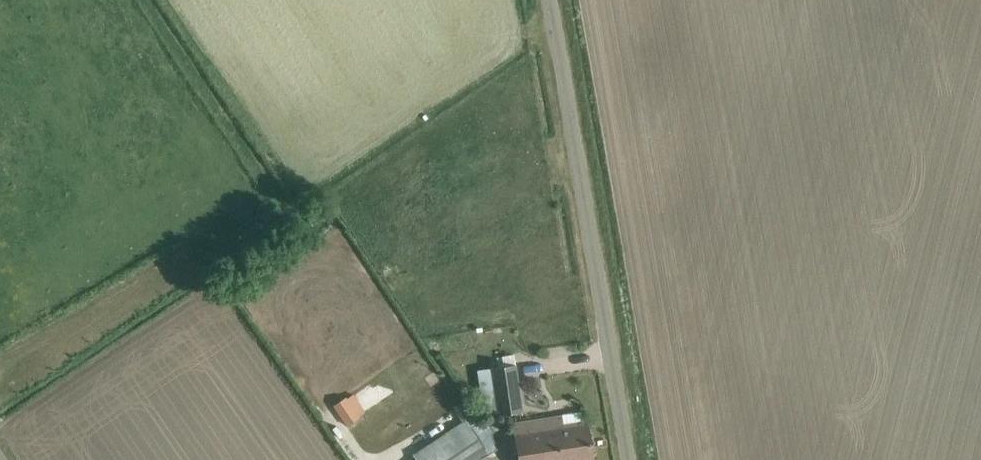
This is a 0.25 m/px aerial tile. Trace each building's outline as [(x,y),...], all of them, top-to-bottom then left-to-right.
[(522,411),(515,364),(491,367),(498,415),(522,411)] [(348,398),(346,395),(333,404),(332,405),(334,407),(346,425),(360,415),(348,398)] [(561,459),(592,459),(586,423),(562,427),(560,415),(544,418),(561,459)] [(544,418),(514,423),(520,459),(561,459),(544,418)] [(421,459),(439,459),(476,435),(471,427),(421,459)]
